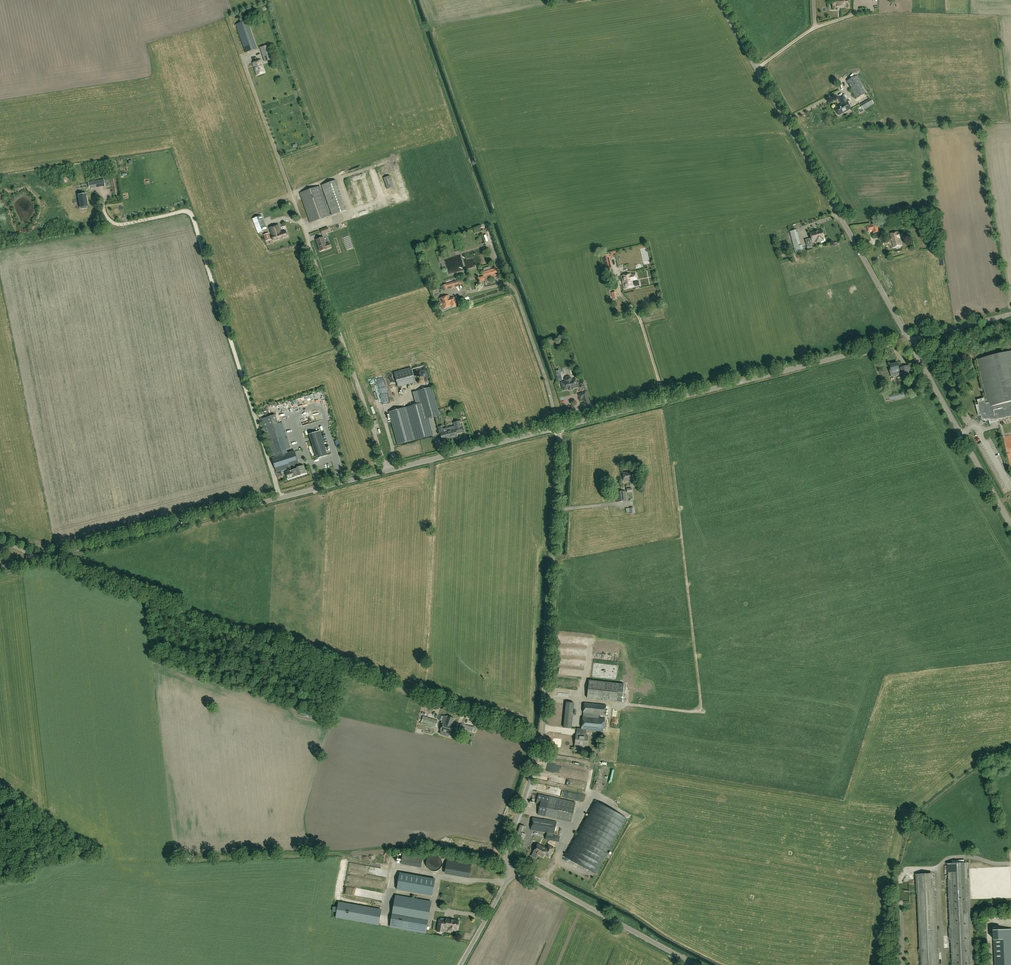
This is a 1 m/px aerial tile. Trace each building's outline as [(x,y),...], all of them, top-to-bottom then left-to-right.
[(832,9),(842,8),(842,6),(840,6),(840,0),(832,0),(832,9)] [(848,0),(840,0),(840,6),(842,6),(842,8),(849,8),(848,0)] [(236,24),(246,53),(257,49),(247,20),(236,24)] [(261,48),(265,62),(272,60),(267,45),(261,48)] [(253,63),(257,75),(265,72),(261,60),(253,63)] [(855,76),(847,81),(857,99),(865,94),(855,76)] [(847,102),(843,96),(839,98),(843,106),(840,108),(839,106),(835,109),(839,116),(851,109),(847,102)] [(860,105),(863,110),(873,103),(871,99),(860,105)] [(384,178),(387,189),(394,187),(391,176),(384,178)] [(103,179),(88,182),(89,188),(105,186),(103,179)] [(331,214),(330,214),(331,216),(346,210),(335,181),(321,186),(331,214)] [(331,216),(330,214),(320,186),(300,193),(311,223),(331,216)] [(73,190),(53,196),(55,202),(75,196),(73,190)] [(86,193),(77,195),(78,195),(80,207),(88,206),(85,194),(86,193)] [(267,230),(261,216),(253,219),(258,233),(267,230)] [(880,231),(878,223),(872,225),(874,233),(880,231)] [(270,228),(274,241),(288,237),(286,231),(281,233),(279,225),(270,228)] [(796,232),(796,230),(790,232),(792,239),(794,246),(796,254),(804,252),(802,245),(801,245),(801,244),(798,232),(796,232)] [(822,230),(810,233),(812,241),(816,241),(816,242),(821,241),(820,239),(824,238),(822,230)] [(905,231),(890,234),(893,248),(901,246),(900,238),(906,237),(905,231)] [(316,240),(320,251),(328,249),(324,237),(316,240)] [(494,249),(486,252),(490,264),(497,261),(494,249)] [(612,270),(611,262),(609,254),(603,256),(606,272),(612,270)] [(453,255),(442,258),(444,266),(455,262),(453,255)] [(482,274),(483,277),(478,278),(479,282),(484,281),(484,280),(497,276),(496,270),(482,274)] [(634,287),(632,281),(637,280),(636,274),(631,275),(631,274),(621,276),(624,289),(634,287)] [(461,280),(441,286),(442,288),(443,288),(444,290),(448,289),(448,287),(457,285),(458,286),(462,284),(461,280)] [(456,297),(455,298),(454,297),(450,298),(449,295),(439,298),(440,302),(437,303),(438,307),(442,306),(443,309),(452,306),(452,308),(457,306),(457,305),(460,304),(458,297),(457,297),(455,297),(456,297)] [(976,360),(986,398),(977,400),(978,405),(976,405),(979,416),(982,415),(983,418),(986,419),(989,419),(990,424),(999,421),(999,419),(1010,416),(1010,351),(976,360)] [(909,375),(907,366),(901,368),(901,369),(899,370),(898,363),(890,365),(891,370),(890,370),(891,376),(903,373),(903,376),(909,375)] [(415,382),(411,368),(394,372),(398,387),(415,382)] [(566,382),(562,382),(563,386),(562,386),(564,391),(569,390),(573,389),(578,387),(577,382),(576,383),(575,379),(571,380),(571,378),(569,376),(566,377),(565,379),(566,382)] [(430,431),(433,430),(430,419),(440,416),(432,387),(417,391),(421,403),(406,408),(415,440),(431,436),(430,431)] [(586,392),(579,394),(580,398),(583,397),(585,403),(582,404),(583,408),(590,406),(586,392)] [(398,445),(415,440),(406,408),(389,412),(398,445)] [(288,454),(278,424),(275,415),(261,420),(273,458),(288,454)] [(457,434),(463,433),(461,426),(461,427),(460,421),(453,422),(454,426),(446,428),(447,431),(444,432),(442,426),(438,427),(439,434),(440,433),(442,440),(453,437),(453,438),(458,437),(457,434)] [(310,434),(314,446),(318,458),(327,455),(320,431),(310,434)] [(296,452),(288,455),(288,454),(273,458),(272,458),(276,472),(292,467),(293,470),(286,472),(288,479),(293,477),(301,475),(306,473),(304,465),(298,467),(298,468),(297,468),(296,465),(300,464),(296,452)] [(624,481),(636,480),(635,472),(624,472),(624,481)] [(616,492),(617,502),(626,501),(625,491),(616,492)] [(622,702),(624,684),(589,680),(587,698),(617,701),(622,702)] [(565,702),(562,728),(570,729),(572,703),(565,702)] [(585,703),(584,713),(599,715),(605,715),(607,705),(585,703)] [(302,708),(300,715),(311,718),(313,711),(302,708)] [(599,718),(599,715),(584,713),(581,736),(586,736),(587,730),(604,732),(605,718),(599,718)] [(433,726),(436,727),(438,720),(424,716),(421,725),(433,728),(433,726)] [(440,731),(451,734),(454,726),(452,725),(454,719),(447,717),(445,723),(443,722),(440,731)] [(586,736),(581,736),(576,735),(575,745),(587,746),(588,736),(586,736)] [(538,814),(572,822),(576,802),(538,794),(536,803),(540,804),(538,814)] [(625,818),(596,802),(566,858),(595,874),(625,818)] [(554,834),(556,821),(542,819),(533,818),(531,830),(547,832),(547,833),(553,834),(554,834)] [(521,848),(526,834),(523,833),(525,826),(520,825),(513,845),(521,848)] [(560,836),(553,835),(553,834),(547,833),(547,834),(546,834),(545,840),(559,842),(560,836)] [(549,857),(554,848),(548,845),(546,849),(538,844),(533,852),(543,857),(545,855),(549,857)] [(421,868),(423,857),(403,854),(401,864),(421,868)] [(441,867),(442,865),(442,863),(442,861),(441,859),(439,857),(437,856),(435,855),(433,855),(431,856),(429,857),(427,859),(427,861),(426,864),(427,866),(428,868),(429,870),(431,871),(434,871),(436,871),(438,870),(440,869),(441,867)] [(447,860),(445,872),(469,876),(472,864),(447,860)] [(951,964),(973,964),(968,863),(947,864),(951,964)] [(397,889),(432,896),(435,879),(400,873),(397,889)] [(916,874),(920,964),(939,964),(935,873),(916,874)] [(438,898),(448,899),(449,882),(439,881),(438,898)] [(431,902),(396,895),(391,927),(426,933),(431,902)] [(333,907),(333,911),(337,912),(336,917),(378,925),(381,910),(338,902),(338,908),(333,907)] [(446,919),(444,919),(443,921),(439,920),(437,932),(444,933),(445,928),(449,928),(449,930),(456,931),(456,930),(457,930),(459,921),(446,919)] [(993,930),(995,964),(1010,964),(1010,929),(993,930)]
